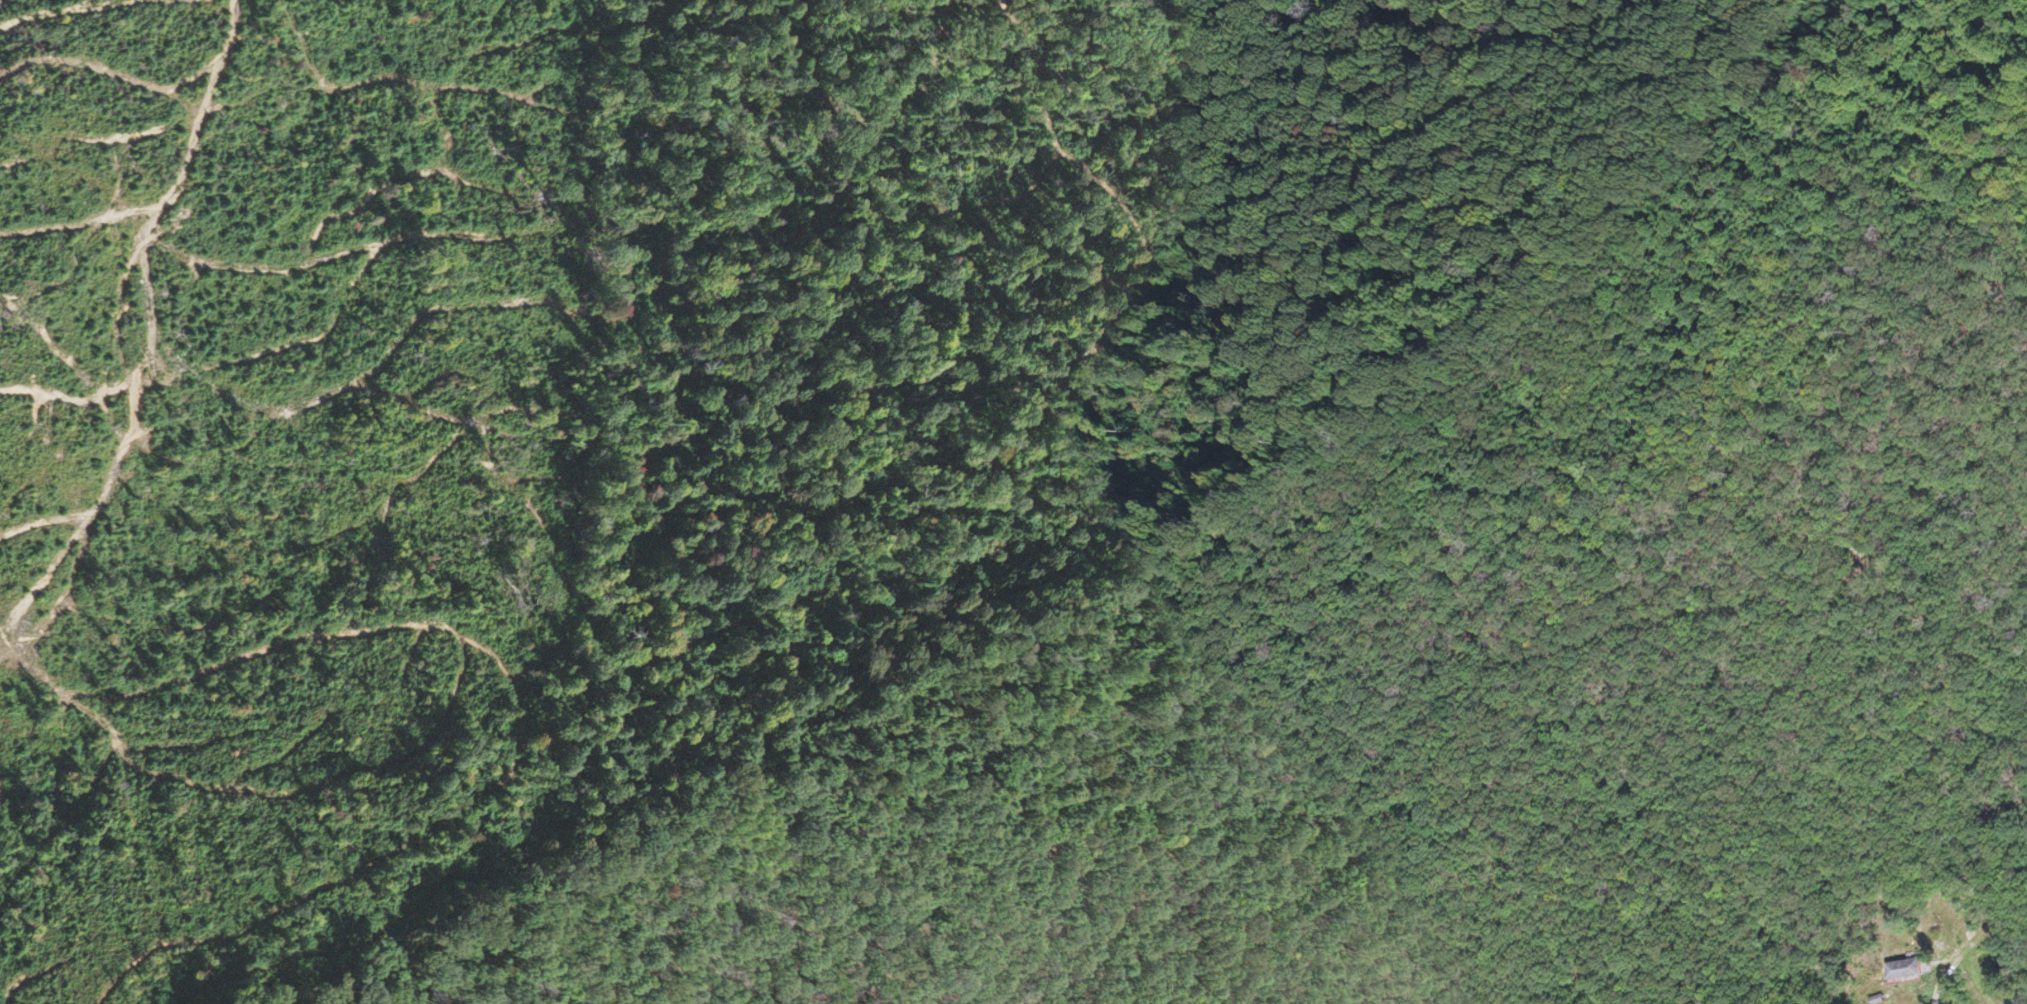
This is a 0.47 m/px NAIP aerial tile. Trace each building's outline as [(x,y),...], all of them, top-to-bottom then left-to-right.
[(1924,976),(1921,957),(1885,962),(1887,981),(1924,976)]
